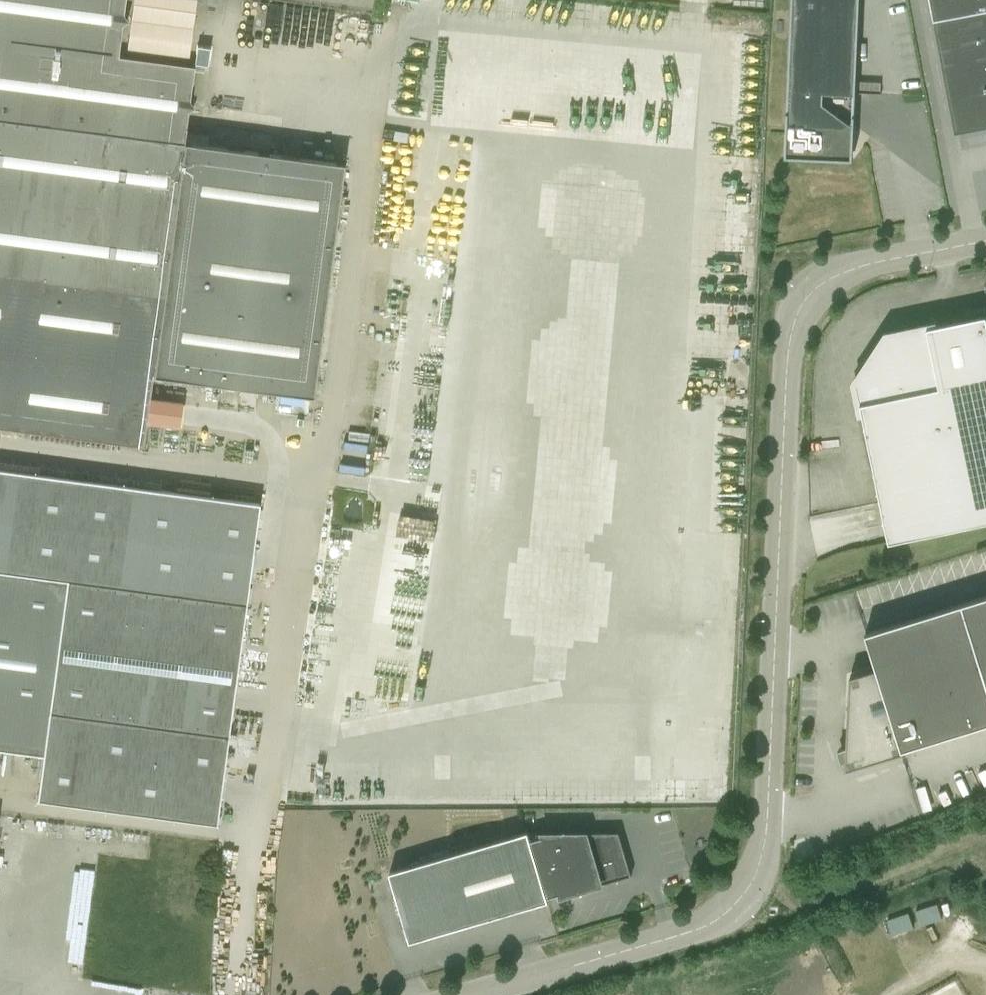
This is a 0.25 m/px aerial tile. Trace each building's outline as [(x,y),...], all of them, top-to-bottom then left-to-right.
[(125,0),(0,0),(0,427),(143,446),(147,422),(179,427),(183,402),(150,398),(153,373),(311,394),(341,164),(184,143),(194,66),(118,56),(125,0)] [(786,144),(786,156),(854,158),(860,0),(793,0),(786,144)] [(956,127),(955,127),(956,131),(985,125),(985,0),(931,0),(956,127)] [(197,46),(194,64),(207,65),(210,48),(197,46)] [(887,335),(856,382),(878,482),(890,541),(985,521),(985,314),(887,335)] [(43,755),(37,799),(216,823),(259,503),(0,468),(0,749),(43,755)] [(985,726),(985,595),(866,633),(877,668),(851,676),(847,746),(838,749),(845,772),(868,765),(867,763),(985,726)] [(390,871),(411,940),(549,900),(548,896),(531,841),(525,838),(529,831),(390,871)] [(531,841),(548,896),(560,892),(561,896),(571,893),(552,832),(542,832),(536,844),(531,841)] [(552,832),(571,893),(581,890),(579,884),(616,880),(632,875),(620,832),(552,832)] [(892,932),(941,916),(936,902),(888,918),(892,932)]
